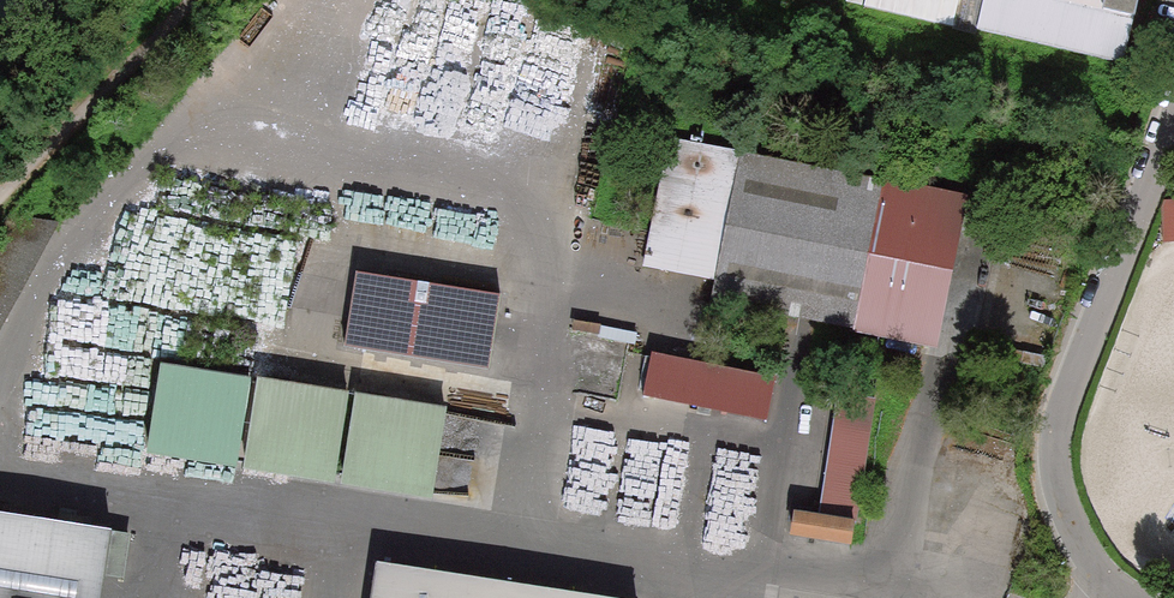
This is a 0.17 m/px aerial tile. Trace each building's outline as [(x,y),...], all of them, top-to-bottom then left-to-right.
[(864,8),(979,35),(980,31),(1124,64),(1139,0),(866,0),(864,8)] [(0,77),(0,94),(8,83),(0,77)] [(954,198),(673,141),(649,257),(721,272),(715,301),(925,344),(954,198)] [(58,225),(12,215),(0,235),(0,333),(58,225)] [(379,290),(95,232),(88,266),(372,324),(379,290)] [(776,379),(649,356),(641,400),(645,401),(647,393),(765,414),(764,421),(768,422),(776,379)] [(156,392),(72,377),(62,436),(211,461),(221,406),(200,402),(206,367),(162,359),(156,392)] [(348,398),(257,383),(244,462),(335,476),(348,398)] [(877,400),(843,394),(822,517),(855,522),(856,522),(877,400)] [(448,412),(357,398),(344,478),(435,492),(448,412)] [(822,517),(796,512),(793,534),(851,543),(855,522),(822,517)] [(0,514),(0,597),(101,597),(111,530),(0,514)] [(378,563),(372,597),(600,597),(378,563)]
